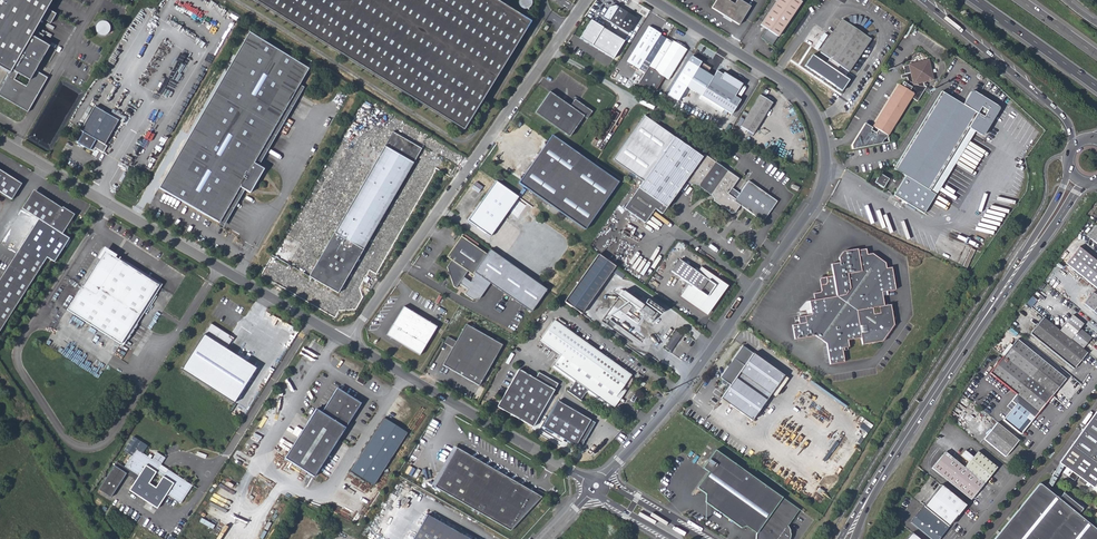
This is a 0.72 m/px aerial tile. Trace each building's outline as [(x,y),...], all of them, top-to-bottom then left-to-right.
[(6,70),(0,79),(0,96),(23,109),(43,75),(35,70),(50,46),(41,40),(44,35),(35,30),(41,18),(50,24),(56,14),(47,9),(52,0),(0,0),(0,66),(6,70)] [(465,131),(532,23),(519,15),(516,20),(485,0),(252,0),(465,131)] [(516,20),(519,15),(495,0),(485,0),(516,20)] [(519,10),(520,10),(522,11),(523,11),(524,12),(526,11),(527,11),(528,11),(529,10),(530,9),(531,8),(532,7),(533,6),(533,5),(533,3),(533,2),(533,1),(532,0),(517,0),(517,1),(516,3),(516,4),(517,5),(517,6),(518,8),(518,9),(519,10)] [(711,8),(738,25),(749,7),(739,0),(737,0),(733,5),(728,1),(729,0),(716,0),(711,8)] [(761,25),(766,29),(761,38),(772,45),(802,1),(800,0),(778,0),(761,25)] [(607,7),(601,17),(626,33),(635,19),(614,5),(607,7)] [(812,55),(804,66),(822,79),(821,81),(824,84),(825,81),(841,92),(849,80),(835,70),(839,66),(848,72),(870,39),(841,19),(819,52),(828,58),(824,63),(812,55)] [(102,21),(100,22),(99,23),(98,24),(97,25),(96,27),(96,29),(96,30),(96,32),(96,33),(97,34),(98,36),(100,37),(101,37),(103,38),(104,38),(106,37),(108,37),(109,36),(110,35),(111,34),(112,32),(112,31),(112,29),(112,28),(112,26),(111,24),(110,23),(109,22),(107,22),(105,21),(104,21),(102,21)] [(580,39),(613,58),(624,41),(591,21),(580,39)] [(626,60),(644,72),(665,38),(659,34),(659,32),(648,25),(643,33),(641,32),(639,36),(640,36),(626,60)] [(248,34),(159,188),(199,211),(219,223),(239,187),(244,190),(250,193),(264,169),(258,166),(253,163),(299,85),(308,69),(248,34)] [(654,91),(662,77),(667,79),(685,49),(673,42),(671,41),(665,38),(644,72),(638,82),(654,91)] [(930,55),(905,61),(907,69),(905,70),(905,74),(908,73),(909,77),(903,86),(899,84),(873,126),(878,129),(876,132),(871,129),(872,127),(865,123),(852,144),(853,149),(881,144),(885,138),(886,139),(914,93),(920,96),(928,82),(925,80),(925,77),(934,74),(930,55)] [(684,87),(699,97),(699,96),(729,114),(738,100),(733,96),(739,85),(715,70),(711,77),(696,68),(684,87)] [(299,85),(253,163),(258,166),(304,87),(299,85)] [(922,213),(934,194),(928,190),(969,125),(975,129),(981,133),(996,108),(973,93),(965,105),(942,91),(894,168),(905,175),(893,195),(922,213)] [(535,112),(569,137),(583,117),(586,120),(592,113),(578,103),(573,109),(570,106),(549,92),(535,112)] [(760,96),(740,128),(753,136),(772,104),(760,96)] [(691,114),(694,108),(683,101),(679,107),(691,114)] [(118,120),(94,106),(80,131),(79,130),(73,140),(77,142),(78,143),(78,144),(77,145),(80,147),(81,145),(81,144),(90,150),(93,152),(95,148),(103,153),(107,146),(104,145),(118,120)] [(928,190),(934,194),(975,129),(969,125),(928,190)] [(392,132),(308,276),(337,293),(421,149),(392,132)] [(619,182),(552,136),(519,183),(585,230),(619,182)] [(624,208),(645,223),(656,208),(663,213),(686,180),(692,184),(698,186),(710,195),(714,200),(732,213),(736,214),(741,207),(763,222),(777,201),(748,180),(738,192),(732,188),(739,178),(704,153),(702,156),(675,137),(624,208)] [(96,156),(102,160),(105,155),(99,151),(96,156)] [(0,170),(0,192),(11,200),(18,189),(12,185),(15,180),(0,170)] [(880,174),(874,182),(882,188),(888,179),(880,174)] [(21,184),(15,180),(12,185),(18,189),(21,184)] [(495,181),(467,220),(489,236),(518,197),(495,181)] [(219,223),(199,211),(199,212),(223,227),(244,190),(239,187),(219,223)] [(39,194),(33,190),(29,196),(35,200),(39,194)] [(29,196),(21,209),(38,220),(0,278),(0,330),(46,258),(54,262),(69,239),(62,234),(74,215),(62,207),(62,208),(39,194),(35,200),(29,196)] [(486,255),(461,236),(446,257),(451,260),(446,267),(453,287),(455,288),(459,282),(463,277),(467,271),(472,275),(474,272),(486,255)] [(1066,263),(1096,288),(1096,261),(1079,247),(1066,263)] [(486,255),(474,272),(491,283),(531,311),(547,290),(490,250),(486,255)] [(797,317),(798,324),(791,325),(794,341),(814,338),(825,345),(828,366),(843,364),(842,350),(848,349),(847,341),(861,339),(862,346),(876,344),(875,340),(881,339),(883,336),(885,336),(887,332),(885,331),(889,325),(888,320),(892,319),(890,305),(883,307),(880,293),(894,290),(890,269),(884,270),(870,254),(865,255),(864,250),(856,251),(854,250),(840,252),(837,263),(838,267),(829,268),(831,276),(818,278),(817,280),(819,291),(817,292),(812,293),(813,300),(807,301),(804,301),(800,312),(805,311),(809,310),(809,315),(805,316),(797,317)] [(82,286),(66,310),(120,344),(125,337),(128,339),(137,325),(136,324),(134,323),(158,285),(115,258),(113,256),(110,254),(109,254),(104,251),(102,254),(99,259),(82,286)] [(970,251),(962,267),(965,268),(973,251),(970,251)] [(616,267),(598,254),(566,300),(583,313),(616,267)] [(120,257),(118,259),(158,285),(134,323),(136,324),(162,284),(120,257)] [(689,285),(682,296),(703,311),(710,308),(727,284),(702,266),(700,270),(697,268),(695,271),(690,267),(692,264),(688,262),(685,265),(680,261),(672,273),(689,285)] [(615,268),(613,271),(622,277),(624,274),(615,268)] [(463,277),(459,282),(468,289),(465,294),(473,299),(479,299),(491,283),(474,272),(472,275),(474,276),(471,282),(463,277)] [(654,313),(622,291),(619,296),(650,318),(649,319),(653,322),(658,315),(654,312),(654,313)] [(1096,314),(1096,295),(1092,291),(1084,302),(1096,314)] [(664,312),(649,302),(647,305),(661,315),(664,312)] [(436,325),(402,306),(391,325),(392,325),(386,336),(392,339),(393,337),(402,343),(401,344),(419,354),(436,325)] [(1073,313),(1060,330),(1084,349),(1093,338),(1081,329),(1085,323),(1073,313)] [(1074,369),(1088,353),(1084,349),(1060,330),(1044,317),(1031,334),(1074,369)] [(631,376),(554,320),(539,341),(560,355),(553,365),(576,381),(568,392),(581,401),(588,390),(613,408),(626,390),(622,388),(631,376)] [(211,323),(181,369),(234,403),(256,368),(226,349),(233,339),(229,337),(230,335),(211,323)] [(501,344),(465,323),(455,341),(452,346),(442,364),(478,385),(501,344)] [(676,331),(664,347),(670,351),(681,335),(676,331)] [(455,341),(447,336),(443,342),(452,346),(455,341)] [(1016,340),(1003,356),(1053,396),(1057,391),(1066,380),(1016,340)] [(729,387),(719,400),(750,422),(782,377),(741,348),(719,379),(729,387)] [(1039,412),(1053,396),(1003,356),(990,373),(1017,394),(1013,400),(1017,403),(1030,414),(1035,417),(1039,412)] [(534,378),(518,368),(496,405),(531,426),(557,384),(538,371),(534,378)] [(558,383),(538,371),(557,384),(558,383)] [(634,376),(640,381),(642,379),(643,376),(636,372),(634,376)] [(367,381),(360,376),(357,381),(365,385),(367,381)] [(360,404),(337,389),(321,413),(316,409),(284,458),(313,477),(348,424),(348,425),(350,422),(349,421),(360,404)] [(1053,396),(1058,400),(1062,396),(1057,391),(1053,396)] [(557,400),(551,411),(584,430),(590,420),(557,400)] [(1004,420),(1022,434),(1035,417),(1030,414),(1017,403),(1013,400),(1011,401),(1016,405),(1004,420)] [(584,430),(551,411),(542,426),(579,448),(595,423),(590,420),(584,430)] [(1060,463),(1061,463),(1053,474),(1058,478),(1067,467),(1081,477),(1087,482),(1094,487),(1093,490),(1096,493),(1096,412),(1060,463)] [(407,433),(384,418),(383,420),(406,435),(407,433)] [(1007,457),(1019,441),(991,418),(978,435),(1007,457)] [(383,420),(350,470),(373,485),(406,435),(383,420)] [(456,448),(453,446),(431,485),(434,486),(456,448)] [(456,448),(434,486),(510,531),(541,497),(456,448)] [(137,455),(130,450),(120,465),(138,476),(129,491),(157,509),(166,494),(181,503),(190,489),(182,484),(183,484),(165,473),(163,476),(152,470),(155,466),(144,459),(142,458),(137,455)] [(799,511),(715,451),(703,469),(708,473),(697,489),(706,495),(705,503),(741,529),(749,526),(758,532),(756,535),(756,538),(792,538),(792,537),(792,535),(792,532),(791,530),(790,529),(789,528),(787,527),(799,511)] [(969,462),(964,468),(983,484),(997,467),(977,452),(973,457),(965,451),(961,456),(969,462)] [(970,499),(983,484),(964,468),(944,452),(932,467),(970,499)] [(125,474),(113,466),(98,490),(104,494),(106,491),(112,495),(125,474)] [(165,473),(155,466),(152,470),(163,476),(165,473)] [(371,486),(349,472),(346,478),(367,491),(371,486)] [(1077,514),(1081,507),(1061,492),(1056,497),(1048,491),(1058,478),(1053,474),(1043,486),(1038,483),(993,538),(1096,538),(1096,530),(1077,514)] [(940,485),(923,507),(948,526),(956,516),(957,517),(966,506),(940,485)] [(930,538),(939,538),(949,527),(948,526),(925,508),(923,507),(910,523),(930,538)] [(426,514),(412,538),(469,538),(426,514)]
